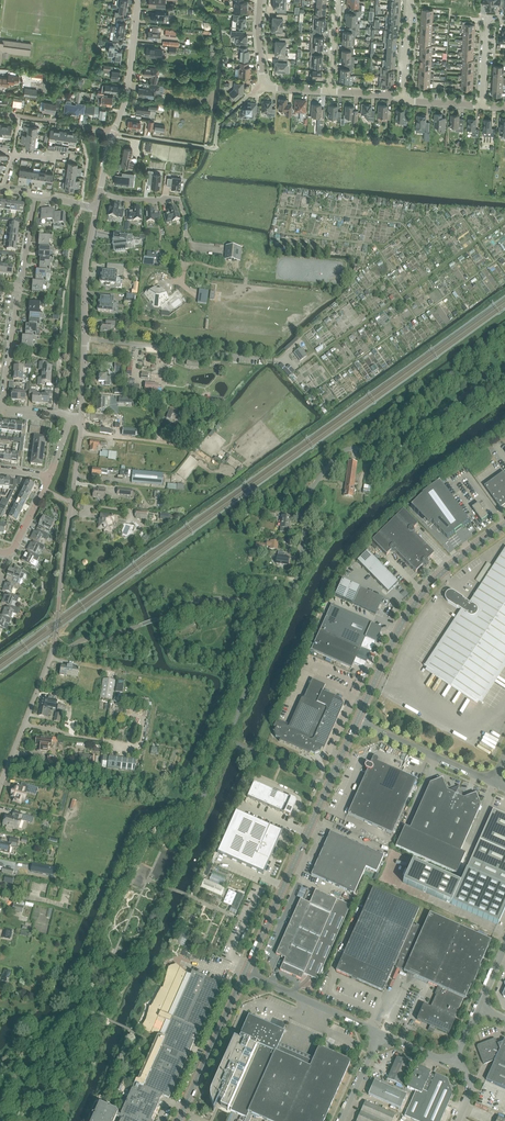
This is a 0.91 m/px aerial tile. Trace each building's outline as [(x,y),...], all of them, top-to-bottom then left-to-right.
[(247,2),(243,1),(243,0),(235,0),(235,1),(236,1),(236,10),(246,11),(247,2)] [(356,4),(356,1),(347,0),(347,3),(347,6),(355,7),(354,10),(361,10),(362,10),(364,11),(365,6),(362,5),(356,4)] [(492,0),(482,0),(482,5),(485,5),(485,8),(491,9),(492,0)] [(501,0),(492,0),(491,9),(497,9),(497,6),(501,6),(501,0)] [(286,13),(287,2),(272,1),(272,6),(273,6),(273,8),(279,8),(278,12),(286,13)] [(126,13),(127,6),(116,5),(116,4),(113,3),(112,3),(111,7),(119,8),(118,12),(115,11),(114,16),(121,17),(122,13),(126,13)] [(422,16),(436,16),(436,14),(433,14),(433,10),(426,10),(426,8),(422,8),(422,16)] [(152,15),(151,21),(164,22),(164,18),(165,18),(165,16),(168,17),(168,16),(168,13),(168,9),(156,9),(156,13),(153,13),(153,15),(152,15)] [(361,10),(354,10),(353,14),(346,13),(346,19),(355,19),(355,16),(361,16),(361,10)] [(245,28),(246,18),(240,18),(241,14),(234,14),(234,18),(237,18),(236,27),(245,28)] [(272,24),(283,25),(283,18),(286,18),(286,15),(278,14),(278,18),(273,17),(272,24)] [(313,24),(325,24),(325,18),(322,18),(322,15),(314,14),(313,24)] [(355,23),(355,19),(346,19),(346,25),(353,25),(352,29),(355,29),(356,29),(360,29),(360,23),(355,23)] [(460,30),(475,31),(475,23),(471,23),(471,22),(464,21),(462,21),(462,28),(461,28),(460,30)] [(125,30),(126,23),(119,22),(118,26),(115,26),(111,25),(110,28),(125,30)] [(282,32),(283,25),(272,24),(272,31),(277,31),(277,35),(285,35),(285,32),(282,32)] [(324,30),(325,24),(313,24),(313,33),(321,33),(322,30),(324,30)] [(152,31),(149,31),(148,32),(147,32),(146,33),(146,35),(147,36),(148,36),(148,38),(159,39),(161,28),(153,27),(152,31)] [(125,30),(110,28),(110,31),(114,32),(112,40),(119,41),(120,37),(124,37),(125,30)] [(355,29),(352,29),(346,28),(346,31),(343,31),(343,38),(352,38),(355,38),(356,29),(355,29)] [(247,44),(247,35),(243,35),(244,31),(231,30),(231,36),(237,37),(236,43),(247,44)] [(321,33),(313,33),(310,33),(310,37),(311,37),(311,42),(324,43),(324,37),(321,36),(321,33)] [(274,42),(274,46),(275,46),(275,48),(286,48),(286,42),(288,42),(289,38),(281,38),(281,41),(275,41),(275,42),(274,42)] [(355,44),(355,38),(352,38),(343,38),(342,43),(345,44),(345,47),(351,47),(354,47),(354,44),(355,44)] [(116,43),(117,43),(107,42),(107,46),(110,46),(108,54),(113,54),(116,58),(116,59),(121,60),(122,53),(121,53),(122,52),(120,52),(116,46),(115,46),(115,43),(116,43)] [(323,49),(324,43),(311,42),(310,52),(310,51),(320,52),(320,49),(323,49)] [(248,61),(249,51),(246,51),(246,47),(244,47),(239,47),(239,50),(240,50),(239,60),(248,61)] [(353,53),(354,47),(351,47),(345,47),(345,50),(342,50),(341,56),(351,57),(351,53),(353,53)] [(161,57),(162,49),(147,48),(146,55),(161,57)] [(285,55),(286,48),(275,48),(275,55),(280,55),(280,59),(287,59),(288,55),(285,55)] [(320,55),(320,52),(310,51),(310,52),(310,61),(322,62),(323,55),(320,55)] [(354,57),(351,57),(341,56),(341,62),(344,62),(344,65),(354,66),(354,57)] [(287,68),(287,60),(278,60),(278,62),(275,62),(275,70),(278,70),(278,72),(289,73),(289,68),(287,68)] [(311,61),(310,70),(313,70),(319,71),(319,67),(322,68),(322,62),(311,61)] [(504,72),(504,66),(504,62),(501,62),(501,65),(494,65),(494,67),(493,67),(492,71),(504,72)] [(240,63),(240,69),(239,69),(239,77),(250,77),(250,67),(247,67),(247,64),(240,63)] [(110,70),(111,68),(111,66),(104,65),(104,69),(103,72),(112,73),(111,79),(118,81),(118,78),(119,78),(120,71),(112,70),(110,70)] [(354,66),(344,65),(343,69),(341,69),(340,74),(350,75),(350,72),(353,72),(353,66),(354,66)] [(163,69),(160,68),(146,66),(145,75),(152,76),(152,81),(158,82),(159,73),(162,73),(163,69)] [(382,76),(394,77),(394,71),(391,71),(391,67),(380,66),(380,72),(383,72),(382,76)] [(310,73),(310,80),(316,80),(316,77),(321,77),(322,71),(319,71),(313,70),(312,73),(310,73)] [(350,75),(340,74),(340,81),(343,81),(342,84),(349,84),(352,85),(352,82),(353,82),(353,76),(350,75)] [(19,76),(12,75),(8,75),(8,78),(0,77),(0,85),(8,86),(8,84),(14,85),(14,82),(18,83),(19,76)] [(379,80),(379,86),(387,87),(390,87),(390,83),(393,83),(394,77),(382,76),(382,80),(379,80)] [(236,100),(243,93),(244,83),(234,83),(234,89),(229,93),(236,100)] [(472,91),(473,84),(462,83),(461,89),(468,90),(468,91),(472,91)] [(98,90),(97,93),(104,94),(104,91),(117,93),(117,92),(118,86),(109,85),(105,85),(103,84),(102,88),(102,90),(98,90)] [(158,92),(159,85),(150,84),(149,89),(139,88),(138,95),(149,96),(148,98),(154,99),(155,91),(158,92)] [(37,98),(37,90),(25,88),(24,96),(37,98)] [(491,95),(496,96),(496,98),(504,98),(504,90),(503,90),(503,89),(493,89),(493,91),(491,91),(491,95)] [(97,93),(97,97),(98,98),(98,104),(111,106),(111,105),(112,105),(113,104),(113,103),(113,102),(112,102),(112,98),(104,97),(105,95),(104,94),(97,93)] [(14,98),(12,106),(21,107),(22,99),(14,97),(14,98)] [(279,99),(278,110),(286,111),(286,116),(291,116),(292,105),(287,104),(287,99),(286,99),(285,99),(283,98),(282,99),(279,99)] [(296,100),(295,111),(298,111),(298,112),(300,112),(301,120),(303,120),(303,124),(307,124),(307,117),(305,117),(306,101),(296,100)] [(41,102),(40,109),(43,109),(43,112),(54,114),(55,109),(58,109),(60,102),(57,101),(56,101),(56,104),(45,102),(41,102)] [(72,105),(72,103),(71,102),(67,101),(66,102),(65,104),(64,113),(79,115),(79,113),(84,114),(85,105),(80,104),(77,103),(76,105),(72,105)] [(275,116),(275,109),(272,108),(272,102),(262,101),(262,112),(266,112),(266,114),(268,115),(275,116)] [(256,112),(256,103),(248,103),(248,105),(247,105),(244,108),(244,109),(241,109),(241,114),(240,114),(240,118),(244,118),(244,117),(249,117),(249,115),(250,115),(253,113),(253,112),(256,112)] [(372,105),(365,104),(365,103),(361,103),(361,106),(362,106),(362,115),(365,115),(365,118),(368,121),(374,121),(375,113),(371,112),(372,105)] [(137,106),(136,114),(144,115),(149,116),(150,110),(157,110),(157,105),(149,104),(149,107),(137,106)] [(324,127),(325,115),(321,115),(321,105),(312,104),(311,116),(318,117),(317,123),(317,125),(317,126),(324,127)] [(341,120),(341,112),(338,111),(338,106),(334,106),(334,105),(329,105),(328,118),(336,118),(336,120),(341,120)] [(379,105),(378,117),(387,118),(387,119),(390,120),(391,111),(388,111),(388,106),(379,105)] [(99,117),(105,118),(106,109),(101,108),(101,107),(95,106),(94,116),(99,117)] [(357,121),(358,113),(355,112),(354,111),(354,107),(346,106),(345,117),(349,117),(349,118),(350,120),(357,121)] [(407,125),(407,115),(404,115),(404,110),(397,110),(396,121),(401,121),(401,124),(407,125)] [(445,131),(446,119),(442,119),(442,114),(435,113),(435,117),(433,120),(434,121),(434,126),(440,127),(439,131),(445,131)] [(463,131),(464,118),(459,118),(460,115),(451,115),(451,123),(450,123),(450,124),(451,124),(450,127),(456,127),(455,131),(463,131)] [(417,116),(416,128),(425,128),(425,134),(429,135),(430,122),(426,122),(426,116),(417,116)] [(479,136),(479,130),(476,129),(476,119),(469,119),(468,130),(473,130),(472,136),(479,136)] [(495,136),(495,129),(491,128),(492,120),(484,120),(484,131),(491,132),(491,136),(495,136)] [(128,128),(140,130),(141,123),(129,121),(128,128)] [(164,133),(165,126),(155,124),(154,131),(164,133)] [(12,126),(5,125),(3,137),(10,138),(12,126)] [(27,133),(36,134),(37,127),(24,125),(23,129),(27,130),(27,133)] [(56,140),(57,130),(50,129),(49,139),(56,140)] [(62,141),(64,131),(57,130),(56,140),(62,141)] [(69,142),(70,132),(64,131),(62,141),(69,142)] [(75,146),(76,143),(77,133),(70,132),(69,142),(69,145),(75,146)] [(34,147),(35,141),(22,139),(21,142),(26,143),(25,146),(34,147)] [(132,167),(134,160),(130,160),(132,150),(125,148),(121,165),(126,166),(125,169),(128,169),(128,167),(132,167)] [(75,163),(76,160),(69,159),(68,169),(81,171),(82,167),(77,167),(78,164),(75,163)] [(25,184),(27,170),(20,169),(19,178),(22,179),(21,183),(25,184)] [(32,180),(33,171),(27,170),(25,184),(28,184),(29,180),(32,180)] [(45,182),(46,173),(40,172),(38,186),(41,186),(42,182),(45,182)] [(46,173),(45,182),(48,183),(47,187),(51,188),(53,174),(46,173)] [(116,175),(115,184),(128,186),(128,181),(134,181),(134,174),(125,173),(124,176),(116,175)] [(153,174),(151,186),(154,186),(153,190),(162,192),(164,179),(157,178),(157,174),(153,174)] [(76,180),(76,177),(67,176),(66,182),(79,184),(80,181),(76,180)] [(180,191),(181,178),(173,177),(173,178),(168,178),(167,186),(172,186),(171,190),(180,191)] [(79,188),(79,184),(66,182),(65,189),(74,190),(74,187),(79,188)] [(117,205),(117,204),(114,203),(113,204),(111,204),(110,206),(109,213),(109,216),(117,218),(117,217),(122,218),(124,210),(119,209),(119,205),(117,205)] [(139,208),(138,207),(135,207),(134,208),(132,208),(133,212),(127,212),(128,220),(133,220),(142,220),(141,208),(139,208)] [(174,208),(173,207),(171,208),(170,210),(168,210),(169,214),(164,215),(167,223),(172,221),(172,222),(180,219),(176,208),(174,208)] [(152,209),(151,208),(149,209),(148,210),(146,210),(146,222),(155,222),(155,221),(160,221),(160,213),(154,213),(154,209),(152,209)] [(40,220),(46,220),(46,222),(47,223),(54,224),(55,213),(55,210),(41,209),(40,220)] [(55,213),(54,224),(61,224),(61,227),(65,227),(66,214),(55,213)] [(40,246),(49,247),(50,239),(52,240),(53,235),(39,234),(38,246),(40,246)] [(113,238),(113,240),(115,240),(116,245),(114,245),(114,251),(130,249),(131,242),(132,242),(132,237),(115,235),(115,238),(113,238)] [(16,251),(17,244),(7,243),(4,243),(3,246),(7,246),(7,250),(16,251)] [(53,247),(49,247),(40,246),(39,258),(40,258),(50,258),(50,251),(53,251),(53,247)] [(227,246),(226,254),(228,254),(227,260),(236,261),(238,261),(240,247),(238,247),(227,246)] [(144,257),(143,265),(154,266),(155,254),(154,254),(153,253),(153,254),(147,253),(147,257),(144,257)] [(53,258),(50,258),(40,258),(39,269),(50,270),(50,263),(53,263),(53,258)] [(101,271),(100,283),(105,283),(105,285),(106,286),(109,286),(110,285),(110,284),(116,284),(120,284),(120,278),(117,278),(117,275),(123,276),(124,266),(107,264),(107,271),(101,271)] [(37,269),(36,280),(46,281),(50,281),(50,274),(49,274),(50,270),(39,269),(37,269)] [(46,281),(36,280),(33,280),(32,292),(43,293),(43,285),(46,286),(46,281)] [(159,291),(157,291),(154,288),(149,293),(147,291),(145,293),(151,301),(152,300),(154,302),(152,304),(154,306),(158,306),(169,298),(161,289),(159,291)] [(199,290),(198,303),(206,304),(208,291),(199,290)] [(134,302),(135,295),(126,294),(125,301),(134,302)] [(113,312),(114,298),(99,296),(98,311),(113,312)] [(30,301),(29,312),(30,313),(30,312),(40,313),(40,306),(43,306),(43,302),(30,301)] [(29,324),(40,325),(41,317),(43,317),(44,313),(40,313),(30,312),(30,313),(29,324)] [(115,327),(116,321),(106,320),(106,324),(101,323),(101,332),(110,333),(111,326),(115,327)] [(25,335),(36,336),(39,336),(40,329),(40,325),(29,324),(26,323),(25,335)] [(23,335),(21,348),(32,349),(33,340),(36,340),(36,336),(25,335),(23,335)] [(300,361),(307,356),(301,348),(294,353),(300,361)] [(42,374),(51,375),(52,367),(46,367),(47,363),(39,363),(39,370),(42,370),(42,374)] [(280,366),(289,377),(295,371),(289,365),(286,368),(282,364),(280,366)] [(219,365),(215,369),(219,373),(223,369),(219,365)] [(110,386),(110,378),(107,377),(107,374),(99,373),(98,381),(105,382),(105,385),(110,386)] [(51,383),(51,375),(42,374),(42,378),(38,378),(38,385),(45,386),(45,382),(51,383)] [(19,392),(19,390),(19,387),(20,383),(13,383),(13,386),(17,387),(16,392),(12,391),(10,391),(10,396),(12,397),(12,400),(18,401),(19,392)] [(158,395),(159,384),(145,383),(144,394),(158,395)] [(40,404),(41,394),(37,394),(37,391),(30,390),(29,397),(33,398),(32,403),(40,404)] [(41,394),(40,404),(48,405),(48,399),(52,399),(53,392),(45,391),(45,395),(41,394)] [(105,402),(105,399),(98,398),(97,411),(105,411),(105,407),(106,407),(108,406),(108,403),(107,402),(105,402)] [(170,408),(166,418),(171,419),(173,414),(178,416),(180,412),(170,408)] [(95,418),(94,426),(99,427),(99,428),(107,429),(108,419),(95,418)] [(21,436),(24,436),(25,429),(22,429),(23,423),(16,422),(15,432),(22,433),(21,436)] [(123,428),(123,435),(137,437),(137,430),(123,428)] [(33,451),(44,453),(46,438),(35,436),(33,451)] [(105,446),(105,442),(99,442),(99,441),(91,440),(90,446),(91,446),(90,450),(97,451),(98,447),(98,445),(105,446)] [(22,452),(19,451),(19,453),(12,453),(11,462),(18,463),(18,458),(21,458),(22,452)] [(42,466),(44,453),(33,451),(31,464),(42,466)] [(117,453),(109,452),(103,451),(103,452),(100,452),(99,456),(107,457),(107,458),(116,459),(117,453)] [(344,496),(352,498),(357,461),(349,460),(344,496)] [(162,485),(163,473),(133,471),(132,483),(162,485)] [(501,509),(504,506),(504,473),(504,472),(485,487),(501,509)] [(13,487),(13,480),(10,479),(4,478),(3,487),(9,488),(10,486),(13,487)] [(24,487),(31,491),(35,485),(27,481),(24,487)] [(420,497),(410,507),(417,514),(428,525),(431,522),(448,539),(456,533),(462,528),(470,523),(441,482),(420,497)] [(29,497),(31,491),(24,487),(21,493),(29,497)] [(105,498),(106,488),(102,488),(102,490),(94,489),(93,497),(105,498)] [(133,497),(133,490),(117,488),(117,495),(133,497)] [(26,503),(29,497),(21,493),(18,499),(26,503)] [(8,504),(12,496),(9,495),(7,500),(3,498),(1,501),(8,504)] [(23,509),(26,503),(18,499),(15,505),(23,509)] [(489,517),(479,504),(473,509),(482,522),(489,517)] [(20,515),(23,509),(15,505),(13,509),(11,507),(10,510),(20,515)] [(17,521),(20,515),(10,510),(8,512),(11,513),(9,517),(17,521)] [(136,510),(135,517),(147,518),(148,511),(136,510)] [(391,552),(394,552),(395,551),(415,572),(423,565),(423,566),(426,566),(427,564),(427,562),(427,561),(434,554),(413,533),(414,532),(414,530),(413,529),(418,525),(403,510),(372,541),(386,556),(391,551),(391,552)] [(114,517),(114,516),(101,514),(101,515),(100,523),(99,522),(98,528),(104,529),(104,531),(109,531),(110,526),(111,526),(112,517),(114,517)] [(43,516),(37,529),(43,532),(43,531),(48,534),(51,530),(55,522),(43,516)] [(282,516),(280,528),(281,528),(280,532),(285,532),(286,528),(289,529),(291,517),(282,516)] [(3,535),(4,531),(8,532),(10,525),(6,524),(6,526),(0,524),(0,534),(3,535)] [(34,531),(30,539),(33,540),(34,540),(39,543),(40,543),(40,542),(42,538),(46,540),(49,534),(48,534),(43,531),(43,532),(37,529),(35,532),(34,531)] [(31,543),(27,550),(28,551),(36,554),(39,549),(43,551),(45,546),(46,546),(40,543),(39,543),(34,540),(33,540),(32,543),(31,543)] [(446,599),(446,600),(447,601),(448,602),(458,608),(464,612),(428,668),(434,672),(473,698),(479,702),(504,662),(504,550),(494,566),(470,604),(464,600),(464,599),(455,593),(453,592),(452,592),(450,592),(449,592),(448,593),(447,594),(446,596),(446,597),(446,599)] [(25,553),(22,561),(31,565),(31,564),(35,566),(38,562),(40,556),(36,554),(28,551),(27,554),(25,553)] [(398,583),(367,551),(357,561),(388,593),(398,583)] [(277,556),(276,564),(288,565),(288,564),(289,558),(284,557),(285,553),(278,552),(278,556),(277,556)] [(6,578),(5,580),(7,580),(8,580),(17,584),(17,583),(19,579),(19,580),(19,579),(21,580),(23,579),(25,574),(26,574),(26,572),(27,572),(25,571),(22,570),(14,567),(14,568),(10,567),(9,570),(7,575),(6,578)] [(3,589),(2,591),(7,593),(7,592),(12,594),(12,593),(14,589),(18,590),(20,584),(17,583),(17,584),(8,580),(7,580),(6,584),(5,583),(3,589)] [(352,603),(360,588),(342,580),(335,596),(352,603)] [(353,604),(371,612),(376,614),(383,598),(360,588),(353,603),(353,604)] [(4,595),(1,603),(7,605),(11,606),(13,600),(17,602),(17,601),(18,599),(19,596),(12,594),(7,592),(7,593),(6,596),(4,595)] [(352,668),(354,663),(364,668),(375,642),(376,643),(381,631),(380,628),(371,624),(372,623),(349,612),(331,604),(320,630),(311,650),(352,668)] [(19,609),(11,606),(7,605),(6,608),(4,608),(2,615),(11,618),(13,613),(17,614),(19,609)] [(2,615),(0,615),(0,627),(3,628),(5,622),(9,624),(11,618),(2,615)] [(67,666),(61,665),(61,670),(60,671),(60,674),(60,675),(66,676),(70,676),(77,677),(78,677),(79,672),(79,670),(79,669),(79,668),(73,667),(67,666)] [(103,679),(100,698),(113,701),(116,681),(103,679)] [(312,679),(304,697),(301,698),(288,728),(276,722),(274,727),(276,728),(273,732),(275,737),(280,740),(279,742),(309,755),(310,753),(315,755),(320,753),(322,749),(324,749),(337,719),(344,705),(341,700),(334,696),(333,697),(331,696),(331,695),(322,691),(325,685),(312,679)] [(43,698),(41,707),(50,709),(53,709),(53,708),(54,708),(55,705),(56,705),(56,701),(52,700),(53,699),(53,697),(49,696),(49,697),(50,697),(49,699),(48,699),(43,698)] [(122,697),(114,696),(113,701),(122,703),(147,707),(148,700),(122,696),(122,697)] [(41,707),(39,716),(48,717),(49,713),(50,709),(41,707)] [(53,739),(36,737),(35,745),(40,746),(39,750),(48,751),(49,747),(51,747),(53,739)] [(89,755),(79,754),(78,764),(88,765),(89,755)] [(100,757),(92,756),(91,765),(99,766),(100,757)] [(108,768),(135,771),(136,760),(109,757),(108,768)] [(378,760),(377,758),(375,757),(373,757),(370,765),(368,764),(365,765),(364,767),(365,769),(367,770),(348,814),(392,834),(416,779),(377,762),(378,760)] [(410,828),(405,826),(396,847),(456,874),(465,853),(460,851),(481,806),(476,793),(464,798),(463,798),(458,787),(448,791),(447,791),(442,778),(430,783),(410,828)] [(254,782),(247,797),(290,816),(296,803),(295,800),(254,782)] [(21,799),(22,796),(25,796),(27,789),(37,792),(38,788),(23,784),(22,787),(18,786),(17,790),(14,789),(11,797),(15,798),(14,801),(16,802),(18,803),(18,802),(20,803),(21,799)] [(479,840),(466,870),(460,883),(412,861),(403,882),(451,904),(498,925),(504,909),(504,815),(493,809),(479,840)] [(6,815),(3,824),(19,829),(21,820),(22,815),(14,812),(12,817),(6,815)] [(236,812),(217,853),(263,874),(271,857),(271,858),(282,832),(275,829),(236,812)] [(311,875),(354,894),(366,867),(376,872),(384,856),(330,832),(311,875)] [(9,844),(0,842),(0,851),(5,852),(4,852),(9,853),(10,853),(12,843),(18,844),(19,841),(19,840),(10,838),(9,842),(10,842),(9,844)] [(55,868),(32,864),(31,871),(54,876),(55,868)] [(2,870),(2,873),(13,875),(13,876),(23,878),(24,874),(21,873),(21,872),(14,870),(0,867),(0,870),(2,870)] [(199,887),(221,898),(224,889),(222,888),(225,880),(211,874),(208,882),(202,879),(199,887)] [(11,881),(10,883),(12,884),(13,880),(14,877),(5,875),(4,880),(11,881)] [(424,1005),(417,1019),(448,1033),(464,998),(465,998),(491,941),(490,941),(430,914),(429,914),(423,929),(412,924),(419,909),(373,888),(336,970),(383,991),(394,966),(404,970),(404,971),(438,987),(436,990),(437,992),(430,1008),(424,1005)] [(300,899),(276,954),(285,958),(280,970),(301,980),(337,900),(315,890),(310,903),(300,899)] [(238,892),(231,908),(237,911),(244,895),(238,892)] [(24,906),(16,904),(14,904),(12,911),(20,913),(23,913),(22,915),(28,917),(30,907),(24,906)] [(5,929),(3,938),(10,939),(12,930),(5,929)] [(188,944),(183,955),(190,958),(194,947),(188,944)] [(122,1111),(119,1109),(117,1110),(110,1107),(109,1105),(107,1106),(100,1103),(98,1104),(94,1113),(92,1114),(93,1116),(90,1120),(114,1120),(116,1116),(120,1118),(121,1120),(120,1120),(152,1120),(151,1120),(162,1096),(169,1099),(197,1036),(200,1038),(203,1031),(202,1031),(222,985),(208,979),(207,978),(206,978),(206,977),(204,976),(203,976),(190,971),(187,974),(176,964),(170,966),(170,967),(171,968),(168,969),(163,987),(161,988),(151,1006),(149,1006),(146,1020),(143,1025),(142,1025),(145,1032),(145,1033),(158,1034),(157,1040),(139,1080),(136,1081),(135,1083),(134,1083),(122,1111)] [(7,977),(9,978),(11,971),(5,970),(3,976),(2,976),(1,980),(6,981),(7,977)] [(249,1016),(240,1036),(239,1036),(241,1037),(239,1041),(234,1038),(211,1090),(210,1093),(210,1097),(211,1102),(214,1109),(213,1111),(214,1111),(217,1104),(220,1105),(220,1107),(228,1110),(228,1111),(229,1109),(231,1110),(230,1110),(246,1117),(251,1119),(253,1114),(268,1120),(324,1120),(350,1061),(319,1047),(312,1062),(278,1047),(284,1032),(249,1016)] [(504,1088),(504,1039),(503,1042),(497,1044),(496,1040),(495,1039),(494,1039),(478,1045),(477,1046),(477,1047),(483,1063),(484,1064),(485,1064),(494,1060),(486,1080),(504,1088)] [(387,1079),(401,1085),(411,1063),(397,1057),(387,1079)] [(407,1088),(415,1091),(405,1116),(416,1120),(441,1120),(453,1094),(447,1079),(435,1074),(435,1076),(430,1074),(431,1072),(417,1066),(407,1088)] [(368,1094),(400,1109),(406,1095),(374,1080),(368,1094)] [(395,1115),(365,1101),(356,1120),(393,1120),(395,1115)]
